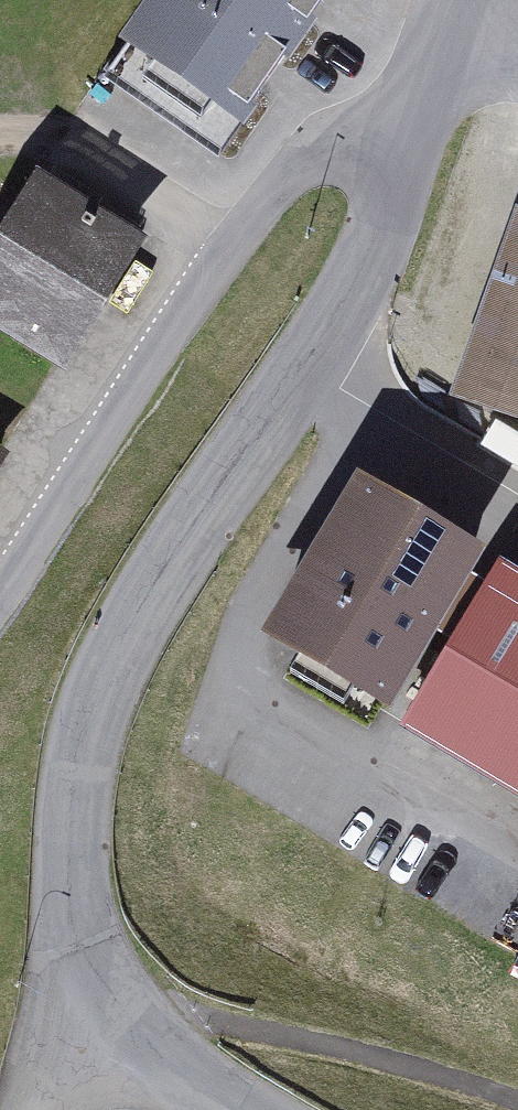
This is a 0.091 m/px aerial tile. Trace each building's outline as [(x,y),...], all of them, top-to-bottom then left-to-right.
[(321,0),(148,0),(101,72),(223,151),(321,0)] [(46,197),(0,270),(0,336),(68,378),(143,258),(46,197)] [(516,206),(451,394),(517,417),(517,206),(516,206)] [(482,535),(356,460),(260,621),(387,696),(482,535)] [(0,467),(0,486),(8,472),(0,467)] [(502,553),(403,715),(517,785),(517,562),(502,553)]
